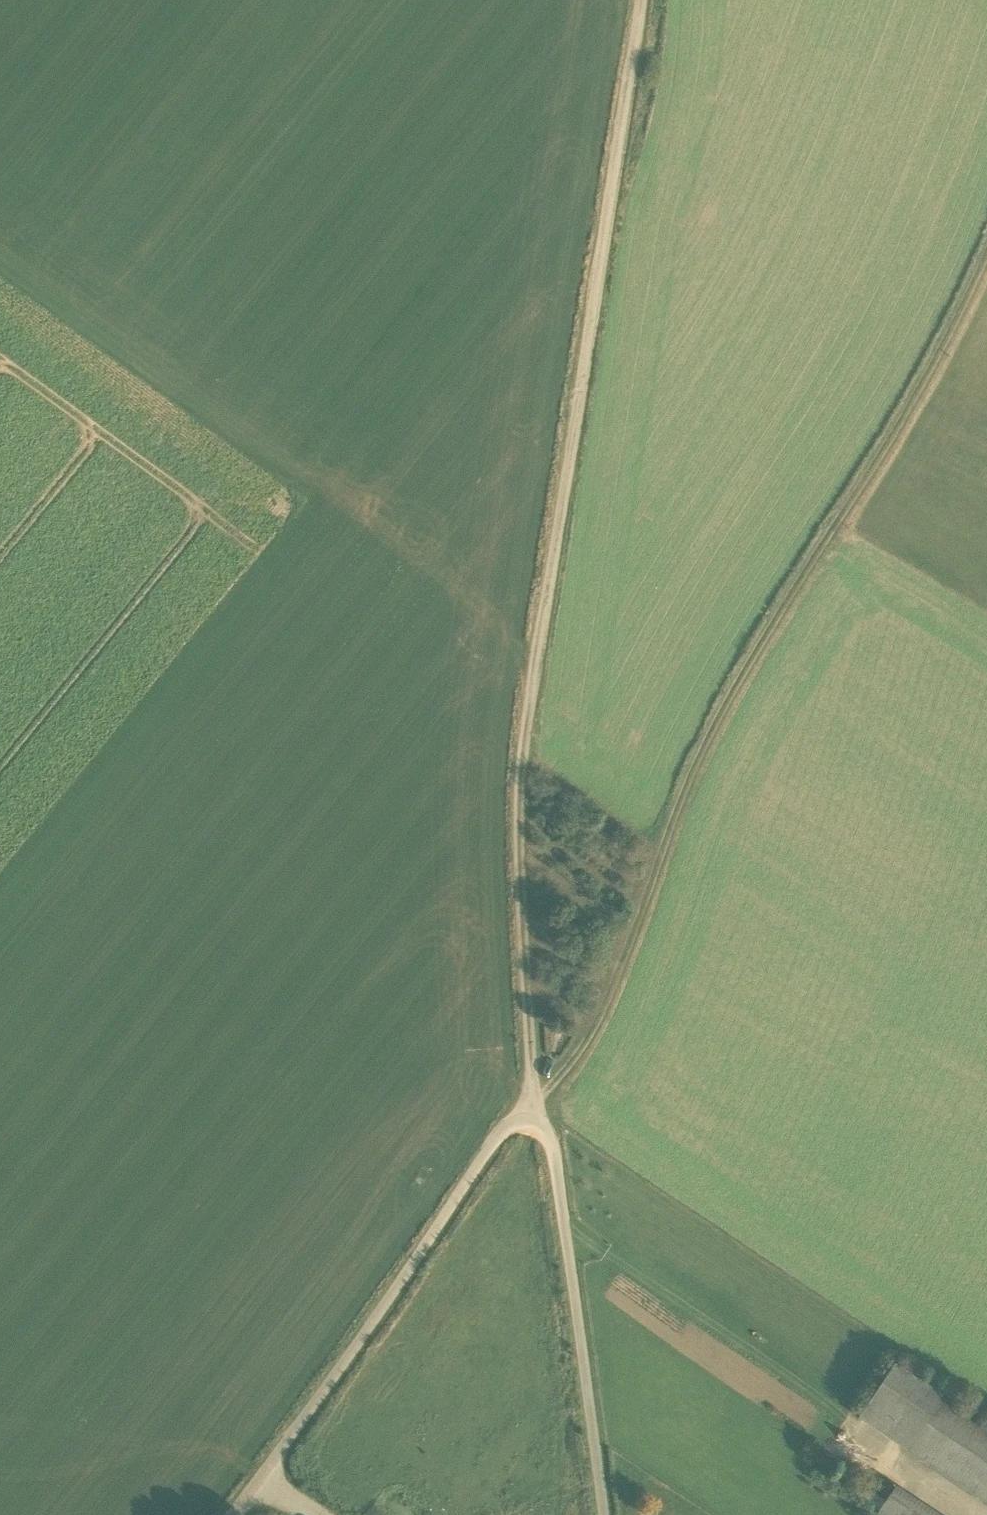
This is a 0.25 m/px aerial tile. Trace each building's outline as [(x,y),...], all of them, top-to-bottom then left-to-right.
[(893,1364),(858,1417),(986,1503),(986,1426),(893,1364)] [(890,1493),(876,1514),(877,1514),(942,1514),(895,1485),(890,1493)]
